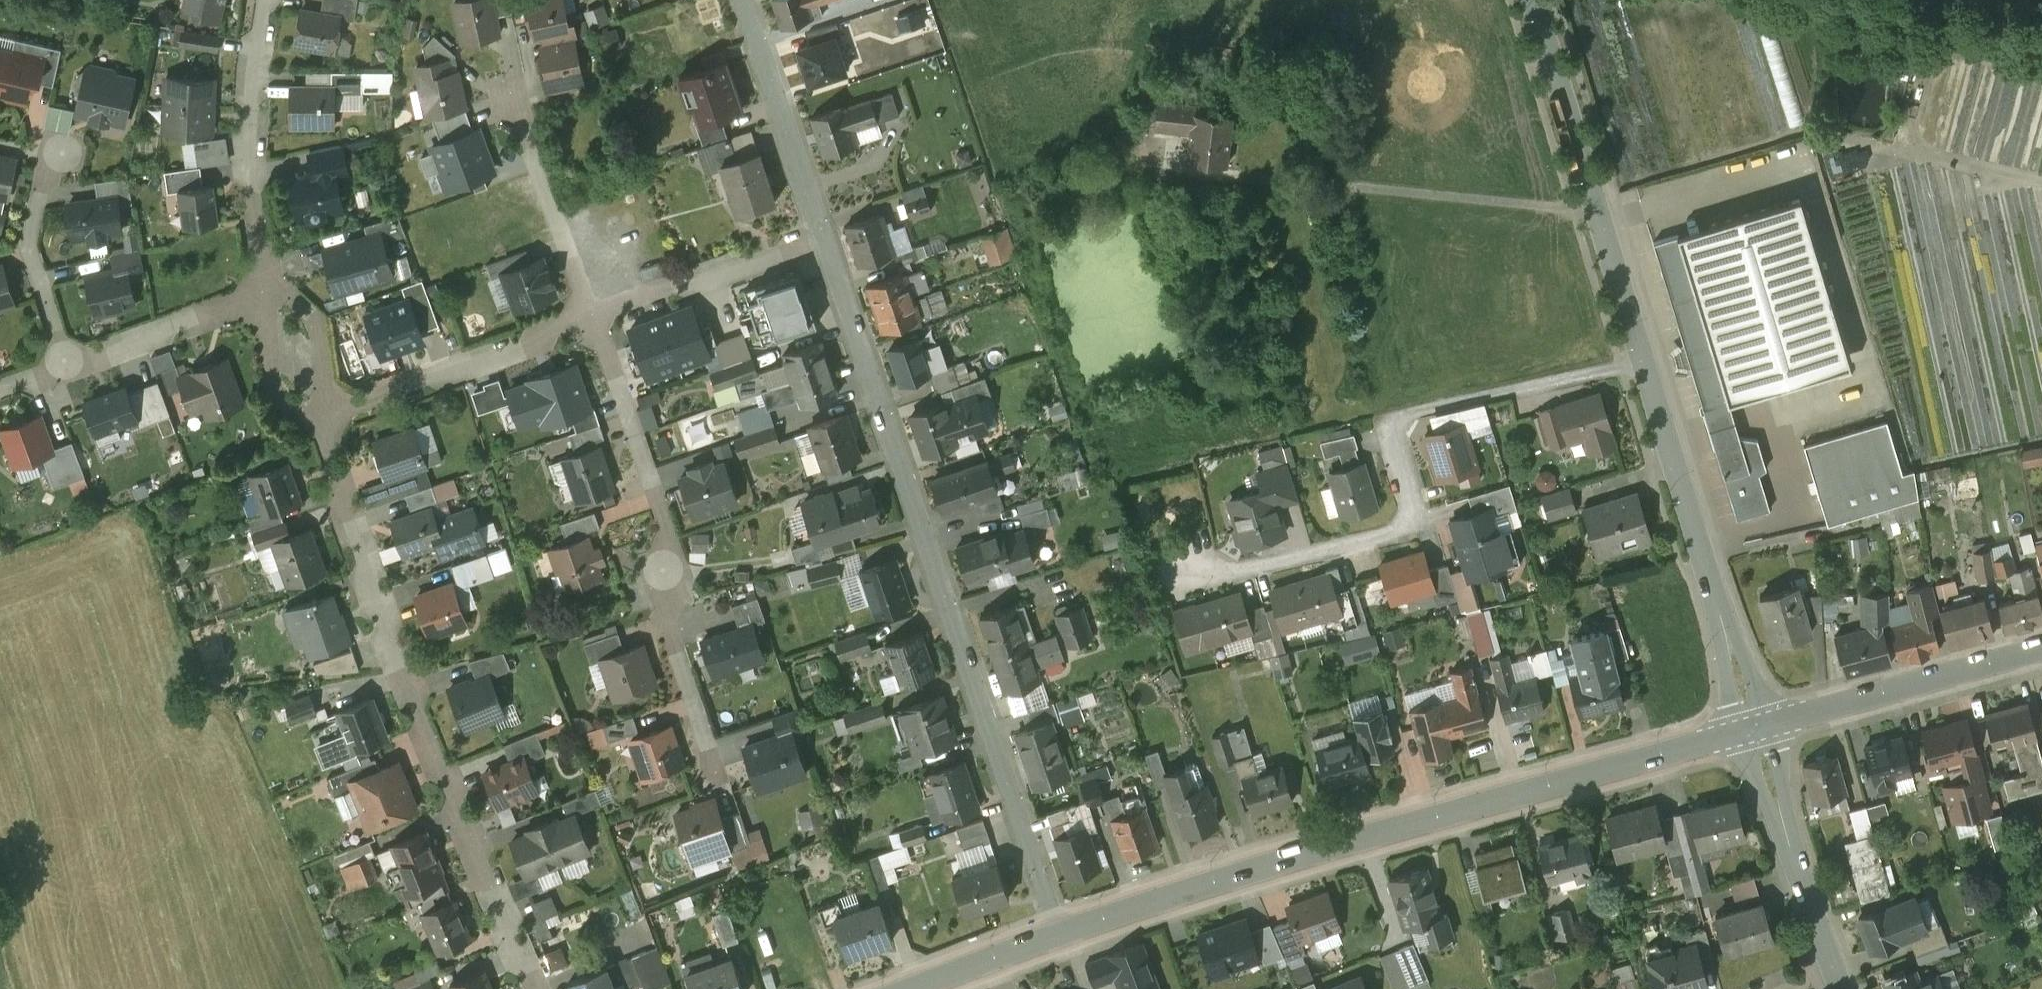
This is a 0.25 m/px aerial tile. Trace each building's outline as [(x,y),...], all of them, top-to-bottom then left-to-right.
[(184,12),(221,20),(226,0),(186,0),(184,12)] [(322,12),(342,16),(342,17),(356,19),(359,0),(324,0),(322,12)] [(456,1),(465,41),(500,34),(496,16),(493,0),(459,0),(456,1)] [(496,16),(512,12),(510,0),(493,0),(496,16)] [(531,23),(535,22),(537,32),(544,30),(546,42),(574,36),(576,35),(574,22),(569,24),(566,10),(562,11),(560,0),(526,0),(531,23)] [(784,29),(815,18),(808,0),(773,0),(784,29)] [(815,18),(825,15),(820,3),(828,0),(808,0),(815,18)] [(322,12),(302,9),(297,44),(336,50),(342,17),(342,16),(322,12)] [(1806,121),(1774,11),(1739,21),(1771,131),(1806,121)] [(220,36),(184,31),(182,45),(218,50),(220,36)] [(457,54),(436,34),(425,46),(428,63),(448,59),(449,62),(457,54)] [(546,42),(542,43),(547,64),(543,65),(548,89),(580,82),(577,64),(580,63),(574,36),(546,42)] [(52,45),(17,37),(14,50),(36,56),(44,59),(49,59),(52,45)] [(52,45),(49,59),(44,59),(40,79),(38,80),(55,84),(63,48),(52,45)] [(0,47),(0,98),(1,98),(2,94),(27,100),(30,85),(38,80),(40,79),(44,59),(36,56),(14,50),(0,47)] [(428,63),(418,66),(425,99),(429,98),(432,113),(463,107),(466,106),(459,71),(451,72),(449,62),(448,59),(428,63)] [(727,61),(692,73),(700,99),(695,101),(702,121),(702,122),(722,116),(743,109),(727,61)] [(114,69),(92,65),(80,72),(76,88),(82,96),(78,112),(94,115),(93,117),(109,121),(110,119),(125,122),(135,78),(116,73),(114,69)] [(364,71),(333,71),(333,86),(336,86),(336,93),(364,93),(364,71)] [(216,79),(168,76),(167,103),(215,106),(216,79)] [(333,86),(292,86),(292,125),(336,125),(336,93),(336,86),(333,86)] [(893,90),(847,105),(855,131),(901,116),(893,90)] [(1197,104),(1158,100),(1155,130),(1190,133),(1193,111),(1196,112),(1197,104)] [(215,106),(167,103),(165,130),(213,132),(215,106)] [(847,105),(813,117),(825,155),(859,143),(855,131),(847,105)] [(463,107),(432,113),(442,143),(474,132),(463,107)] [(1196,112),(1193,111),(1190,133),(1188,160),(1227,165),(1232,116),(1196,112)] [(722,116),(702,123),(702,122),(702,121),(697,123),(706,145),(729,137),(722,116)] [(751,130),(729,137),(737,159),(759,152),(751,130)] [(474,132),(442,143),(436,146),(438,153),(424,158),(430,173),(445,167),(451,186),(473,179),(477,189),(487,186),(482,173),(492,169),(486,151),(480,153),(477,146),(482,144),(477,131),(474,132)] [(227,137),(206,141),(209,163),(230,160),(227,137)] [(706,145),(687,151),(687,152),(701,148),(707,168),(721,164),(737,159),(729,137),(706,145)] [(206,141),(197,142),(200,165),(209,163),(206,141)] [(341,144),(312,150),(312,152),(310,153),(314,172),(336,168),(337,175),(349,172),(343,146),(342,146),(341,144)] [(737,159),(721,164),(722,166),(726,164),(737,195),(732,196),(738,214),(777,201),(771,184),(770,185),(760,152),(759,152),(737,159)] [(0,156),(0,194),(9,196),(17,160),(0,156)] [(201,165),(166,170),(169,191),(179,190),(179,189),(204,185),(201,165)] [(314,172),(291,177),(299,218),(310,216),(310,217),(316,221),(323,219),(327,213),(326,213),(344,209),(337,175),(336,168),(314,172)] [(96,181),(99,199),(118,197),(119,205),(133,203),(129,176),(96,181)] [(204,185),(179,189),(179,190),(185,227),(220,221),(215,184),(204,185)] [(924,185),(902,192),(905,202),(927,195),(924,185)] [(927,195),(905,202),(910,217),(932,210),(927,195)] [(99,199),(69,204),(74,237),(90,235),(91,240),(107,238),(106,232),(122,230),(119,205),(118,197),(99,199)] [(1781,203),(1654,241),(1685,344),(1673,353),(1675,358),(1676,365),(1692,367),(1704,408),(1729,400),(1831,370),(1781,203)] [(400,215),(366,225),(369,237),(382,234),(384,241),(407,234),(400,215)] [(882,215),(848,226),(860,265),(895,253),(882,215)] [(1007,227),(983,236),(991,263),(1016,254),(1007,227)] [(369,237),(326,249),(338,292),(394,276),(398,269),(395,258),(388,254),(384,241),(382,234),(369,237)] [(917,246),(895,253),(899,265),(920,258),(917,246)] [(145,271),(141,247),(111,255),(115,270),(127,267),(129,275),(145,271)] [(949,248),(926,256),(930,267),(953,259),(949,248)] [(522,251),(488,264),(493,278),(504,274),(504,273),(526,264),(522,251)] [(526,264),(504,273),(504,274),(517,308),(557,293),(552,281),(553,281),(548,269),(544,258),(526,264)] [(0,266),(0,307),(16,303),(4,264),(0,266)] [(115,270),(88,277),(96,313),(136,304),(129,275),(127,267),(115,270)] [(922,270),(907,275),(913,293),(928,287),(923,274),(926,273),(925,270),(923,271),(922,270)] [(807,298),(799,272),(745,289),(763,342),(817,324),(809,297),(807,298)] [(906,272),(868,285),(875,308),(913,295),(913,293),(907,275),(906,272)] [(440,324),(428,290),(408,297),(409,301),(410,301),(421,331),(440,324)] [(913,295),(875,308),(883,330),(906,323),(907,327),(922,322),(921,318),(921,317),(915,299),(913,295)] [(925,296),(915,299),(921,317),(931,314),(925,296)] [(409,301),(369,316),(373,327),(369,328),(378,351),(381,350),(383,353),(424,338),(421,331),(410,301),(409,301)] [(692,306),(630,329),(648,378),(710,355),(692,306)] [(920,338),(889,349),(901,382),(930,372),(931,372),(923,348),(920,338)] [(940,342),(923,348),(931,372),(948,366),(940,342)] [(823,343),(786,355),(795,379),(831,367),(823,343)] [(752,356),(722,367),(728,384),(735,381),(741,398),(762,391),(770,388),(764,370),(758,372),(752,356)] [(182,375),(181,375),(181,376),(185,386),(194,410),(219,401),(222,409),(243,401),(227,359),(182,375)] [(952,388),(972,381),(965,360),(948,366),(931,372),(930,372),(937,393),(952,388)] [(178,363),(162,369),(170,391),(185,386),(181,376),(181,375),(182,375),(178,363)] [(521,426),(553,415),(555,419),(572,414),(590,408),(588,400),(575,364),(529,379),(529,381),(508,388),(521,426)] [(770,388),(762,391),(768,409),(800,398),(802,404),(839,391),(831,367),(795,379),(770,388)] [(972,381),(952,388),(956,402),(977,394),(978,399),(992,394),(985,376),(972,381)] [(127,386),(87,404),(102,439),(142,422),(127,386)] [(741,398),(735,400),(747,434),(775,425),(768,409),(762,391),(741,398)] [(1600,393),(1559,406),(1569,440),(1591,434),(1596,450),(1614,444),(1609,428),(1610,428),(1610,426),(1612,421),(1610,414),(1605,411),(1600,393)] [(956,402),(945,406),(957,440),(981,432),(974,412),(982,410),(978,399),(977,394),(956,402)] [(590,408),(572,414),(577,430),(600,422),(592,398),(588,400),(590,408)] [(1740,436),(1729,400),(1704,408),(1738,518),(1770,509),(1760,473),(1767,468),(1758,438),(1740,436)] [(1486,403),(1458,409),(1462,423),(1464,423),(1466,428),(1491,420),(1486,403)] [(945,404),(912,415),(925,453),(958,442),(957,440),(945,406),(945,404)] [(1559,406),(1541,411),(1551,446),(1569,440),(1559,406)] [(847,413),(810,426),(811,430),(798,434),(814,471),(824,467),(825,469),(848,460),(861,455),(847,413)] [(42,415),(4,429),(16,464),(44,454),(54,450),(54,448),(42,415)] [(1888,420),(1804,445),(1828,524),(1896,504),(1918,497),(1915,470),(1903,473),(1888,420)] [(577,430),(570,433),(577,453),(599,446),(597,439),(605,437),(600,422),(577,430)] [(1462,423),(1426,434),(1440,478),(1460,472),(1459,468),(1476,463),(1466,428),(1464,423),(1462,423)] [(747,434),(735,438),(739,450),(741,456),(781,443),(775,425),(747,434)] [(414,427),(376,440),(389,478),(427,465),(414,427)] [(1355,433),(1321,441),(1326,457),(1359,447),(1355,433)] [(735,438),(714,446),(718,457),(739,450),(735,438)] [(73,440),(54,448),(54,450),(44,454),(56,485),(86,474),(73,440)] [(577,453),(564,457),(579,499),(614,487),(600,446),(599,446),(577,453)] [(2023,450),(2025,464),(2041,461),(2041,447),(2023,450)] [(1012,452),(989,460),(994,474),(1017,467),(1012,452)] [(825,469),(829,482),(853,474),(848,460),(825,469)] [(989,460),(970,466),(981,497),(999,491),(994,474),(989,460)] [(290,461),(251,475),(264,512),(264,514),(281,508),(303,500),(290,461)] [(693,473),(681,477),(694,516),(738,501),(725,462),(712,466),(711,461),(691,468),(693,473)] [(1289,462),(1259,471),(1265,489),(1271,487),(1277,506),(1300,499),(1289,462)] [(1364,463),(1333,473),(1337,484),(1335,485),(1344,516),(1377,506),(1364,463)] [(970,466),(936,477),(946,508),(981,497),(970,466)] [(433,484),(406,493),(412,508),(438,499),(433,484)] [(858,484),(803,502),(816,540),(817,542),(830,538),(852,531),(883,520),(872,487),(861,491),(858,484)] [(1510,484),(1469,496),(1474,513),(1492,508),(1494,515),(1517,508),(1510,484)] [(1569,486),(1543,494),(1550,519),(1577,511),(1569,486)] [(1265,489),(1231,499),(1239,524),(1235,530),(1238,542),(1245,544),(1245,546),(1285,533),(1277,506),(1271,487),(1265,489)] [(1638,492),(1584,508),(1595,546),(1630,536),(1632,545),(1652,539),(1638,492)] [(1918,497),(1896,504),(1900,520),(1921,513),(1918,497)] [(1049,505),(1022,512),(1027,530),(1054,523),(1049,505)] [(434,506),(392,520),(404,554),(439,542),(446,540),(438,518),(434,506)] [(473,506),(438,518),(446,540),(439,542),(443,555),(485,540),(473,506)] [(281,508),(264,514),(264,512),(250,516),(251,518),(250,518),(253,531),(259,529),(285,519),(281,508)] [(1474,513),(1452,520),(1465,562),(1504,550),(1494,515),(1492,508),(1474,513)] [(595,511),(561,522),(568,542),(588,536),(586,531),(601,526),(595,511)] [(285,519),(259,529),(265,546),(274,542),(274,540),(290,534),(285,519)] [(489,537),(502,532),(497,520),(484,524),(489,537)] [(290,534),(274,540),(274,542),(289,584),(328,570),(312,527),(290,534)] [(1003,530),(957,546),(970,583),(988,577),(986,572),(1013,564),(1014,563),(1005,535),(1003,530)] [(711,548),(711,531),(693,531),(693,548),(711,548)] [(852,531),(830,538),(834,552),(857,546),(852,531)] [(1026,534),(1019,531),(1005,535),(1014,563),(1013,564),(1015,568),(1035,561),(1026,534)] [(2031,532),(2020,535),(2024,552),(2035,549),(2031,532)] [(568,542),(551,548),(560,572),(553,575),(557,589),(564,586),(565,588),(602,575),(597,562),(601,561),(597,549),(593,550),(588,536),(568,542)] [(816,540),(792,547),(797,562),(822,556),(817,542),(816,540)] [(1990,548),(1975,551),(1980,578),(1996,575),(1990,548)] [(1423,550),(1381,563),(1393,601),(1434,589),(1435,589),(1429,570),(1423,550)] [(487,552),(453,564),(459,582),(493,570),(487,552)] [(2012,554),(1993,559),(1998,575),(2010,571),(2016,569),(2012,554)] [(897,559),(863,570),(878,615),(912,604),(896,562),(897,561),(897,559)] [(840,560),(810,568),(815,585),(845,576),(840,560)] [(1449,564),(1429,570),(1435,589),(1434,589),(1438,604),(1459,598),(1449,564)] [(2016,569),(2010,571),(2014,588),(2009,589),(2012,599),(2037,592),(2031,565),(2016,569)] [(1329,573),(1287,585),(1299,625),(1301,625),(1300,620),(1322,613),(1323,618),(1340,613),(1342,612),(1335,590),(1329,573)] [(1941,593),(1960,589),(1957,577),(1938,581),(1941,593)] [(453,583),(417,595),(431,634),(467,621),(453,583)] [(1356,583),(1335,590),(1342,612),(1340,613),(1344,627),(1367,620),(1356,583)] [(1934,584),(1908,592),(1915,619),(1933,614),(1939,612),(1934,584)] [(1797,585),(1761,596),(1775,643),(1811,632),(1807,620),(1800,596),(1797,585)] [(2000,603),(2005,630),(2041,621),(2041,611),(2037,592),(2012,599),(2000,603)] [(319,596),(314,598),(315,599),(288,609),(295,628),(306,625),(314,652),(351,640),(347,627),(345,627),(333,593),(319,598),(319,596)] [(1197,606),(1196,607),(1202,627),(1207,643),(1208,643),(1251,630),(1253,630),(1246,609),(1242,593),(1197,606)] [(1822,593),(1800,596),(1807,620),(1811,618),(1823,618),(1822,594),(1822,593)] [(1837,593),(1822,594),(1823,618),(1839,617),(1837,593)] [(1891,621),(1889,593),(1863,593),(1864,628),(1884,624),(1891,621)] [(759,595),(733,604),(740,626),(752,622),(753,624),(767,619),(759,595)] [(1984,598),(1941,610),(1951,645),(1994,633),(1984,598)] [(1080,601),(1057,609),(1058,613),(1063,630),(1088,622),(1082,605),(1080,601)] [(1016,604),(981,616),(988,637),(989,637),(995,653),(1028,641),(1016,604)] [(1197,604),(1175,611),(1181,633),(1202,627),(1196,607),(1197,606),(1197,604)] [(1265,604),(1246,609),(1253,630),(1251,630),(1254,641),(1274,635),(1265,604)] [(1491,651),(1481,612),(1468,615),(1474,634),(1479,654),(1491,651)] [(1915,619),(1892,626),(1900,660),(1940,648),(1933,614),(1915,619)] [(1468,615),(1456,618),(1461,638),(1474,634),(1468,615)] [(1367,620),(1344,627),(1348,638),(1371,632),(1367,620)] [(740,626),(704,639),(716,675),(764,658),(753,624),(752,622),(740,626)] [(1088,622),(1063,630),(1069,646),(1093,638),(1088,622)] [(1864,628),(1835,636),(1846,675),(1892,662),(1884,624),(1864,628)] [(1620,625),(1605,630),(1613,660),(1629,656),(1620,625)] [(1202,627),(1181,633),(1187,651),(1209,645),(1208,643),(1207,643),(1202,627)] [(1605,629),(1573,637),(1577,652),(1583,675),(1572,678),(1571,678),(1571,681),(1580,715),(1599,710),(1599,709),(1623,703),(1623,704),(1624,703),(1615,667),(1614,667),(1613,660),(1605,630),(1605,629)] [(619,631),(585,642),(592,662),(603,659),(603,657),(626,650),(619,631)] [(920,631),(887,643),(901,682),(934,671),(920,631)] [(1055,632),(1029,642),(1035,661),(1062,653),(1055,632)] [(870,634),(848,642),(853,656),(875,648),(870,634)] [(1029,641),(995,653),(1000,668),(999,669),(1006,691),(1041,679),(1035,661),(1029,642),(1029,641)] [(626,650),(603,657),(603,659),(616,697),(656,684),(642,644),(626,650)] [(1577,652),(1559,657),(1556,646),(1547,649),(1553,672),(1556,685),(1571,681),(1571,678),(1572,678),(1583,675),(1577,652)] [(1546,647),(1529,653),(1530,657),(1531,656),(1536,675),(1536,676),(1553,672),(1547,649),(1546,647)] [(355,650),(316,662),(318,672),(359,668),(355,650)] [(505,650),(470,659),(478,680),(490,675),(491,676),(512,667),(505,650)] [(1536,675),(1517,681),(1509,653),(1490,658),(1498,686),(1497,686),(1506,720),(1545,710),(1536,676),(1536,675)] [(1471,666),(1452,671),(1460,698),(1479,693),(1471,666)] [(478,680),(470,684),(468,680),(451,688),(468,728),(506,712),(491,676),(490,675),(478,680)] [(1041,679),(1010,689),(1017,713),(1023,711),(1049,703),(1041,679)] [(311,693),(288,703),(294,720),(318,710),(311,693)] [(1060,698),(1066,722),(1085,717),(1079,693),(1060,698)] [(1460,698),(1441,703),(1450,737),(1488,727),(1479,693),(1460,698)] [(940,694),(907,706),(917,732),(912,734),(919,751),(956,738),(940,694)] [(373,698),(339,712),(348,733),(354,749),(356,748),(388,736),(373,698)] [(1440,700),(1410,708),(1423,760),(1454,751),(1441,703),(1440,700)] [(1049,703),(1023,711),(1027,725),(1053,716),(1054,721),(1061,719),(1055,701),(1049,703)] [(883,702),(845,715),(851,730),(888,717),(883,702)] [(2028,704),(1986,715),(1995,749),(2014,745),(2035,739),(2037,738),(2028,704)] [(1383,708),(1353,717),(1359,736),(1366,759),(1395,750),(1392,738),(1393,737),(1388,720),(1386,720),(1383,708)] [(798,709),(775,717),(781,734),(792,730),(793,731),(804,728),(798,709)] [(634,714),(604,725),(609,741),(638,731),(639,728),(634,714)] [(1968,718),(1922,731),(1932,764),(1946,760),(1948,767),(1964,763),(1966,762),(1976,760),(1979,758),(1968,718)] [(1050,721),(1020,731),(1037,784),(1068,775),(1050,721)] [(659,730),(656,729),(651,731),(649,733),(632,739),(641,765),(646,768),(649,775),(683,763),(670,726),(659,730)] [(537,730),(525,735),(534,757),(545,752),(537,730)] [(781,734),(745,746),(760,790),(807,773),(793,731),(792,730),(781,734)] [(1226,732),(1212,737),(1221,763),(1235,758),(1226,732)] [(348,733),(321,744),(330,764),(358,753),(356,748),(354,749),(348,733)] [(1359,736),(1317,749),(1328,785),(1348,779),(1348,777),(1368,771),(1369,772),(1370,772),(1366,759),(1359,736)] [(1904,736),(1866,746),(1875,780),(1879,779),(1881,788),(1895,784),(1893,775),(1913,770),(1904,736)] [(2014,745),(2021,772),(2014,773),(2015,777),(2004,780),(2009,798),(2041,789),(2041,766),(2037,749),(2035,739),(2014,745)] [(1159,748),(1146,753),(1158,787),(1169,783),(1166,774),(1168,774),(1159,748)] [(1281,764),(1259,772),(1253,754),(1235,760),(1241,780),(1243,779),(1254,812),(1293,799),(1281,764)] [(1836,755),(1804,763),(1814,801),(1846,792),(1836,755)] [(525,756),(493,769),(494,771),(491,778),(488,779),(499,805),(512,800),(520,804),(524,795),(525,794),(523,789),(536,783),(525,756)] [(375,757),(328,777),(334,793),(352,786),(349,780),(380,768),(375,757)] [(380,768),(349,780),(352,786),(360,805),(358,808),(359,810),(363,820),(367,821),(369,826),(388,818),(391,819),(397,816),(399,812),(416,805),(397,760),(380,768)] [(1989,809),(1976,760),(1966,762),(1964,763),(1968,779),(1946,785),(1955,818),(1989,809)] [(965,761),(926,774),(932,791),(936,789),(946,818),(980,806),(965,761)] [(1206,785),(1198,763),(1195,762),(1187,764),(1185,768),(1193,790),(1206,785)] [(1109,765),(1080,775),(1082,781),(1083,782),(1098,777),(1099,781),(1113,776),(1109,765)] [(1206,785),(1193,790),(1185,768),(1168,774),(1166,774),(1169,783),(1187,835),(1219,824),(1214,809),(1216,808),(1208,784),(1206,785)] [(1098,777),(1083,782),(1082,781),(1081,782),(1087,799),(1088,799),(1090,805),(1105,800),(1099,781),(1098,777)] [(352,786),(334,793),(344,816),(359,810),(358,808),(360,805),(352,786)] [(596,788),(585,793),(591,807),(602,803),(596,788)] [(1846,792),(1814,801),(1818,815),(1843,808),(1841,801),(1848,799),(1846,792)] [(585,793),(563,802),(569,817),(576,814),(591,807),(585,793)] [(1140,794),(1122,800),(1127,813),(1113,818),(1126,856),(1158,845),(1145,807),(1140,794)] [(1736,798),(1689,809),(1699,846),(1717,841),(1728,839),(1745,834),(1736,798)] [(1087,799),(1069,806),(1073,819),(1064,822),(1069,834),(1087,827),(1088,828),(1097,825),(1090,805),(1088,799),(1087,799)] [(716,800),(677,813),(690,854),(729,841),(730,840),(722,817),(716,800)] [(1866,804),(1850,809),(1858,839),(1858,840),(1875,835),(1866,804)] [(1656,805),(1607,818),(1617,855),(1618,854),(1617,851),(1648,842),(1649,846),(1665,842),(1666,841),(1660,818),(1656,805)] [(1069,806),(1047,813),(1052,826),(1064,822),(1073,819),(1069,806)] [(1689,809),(1674,813),(1674,814),(1684,850),(1686,855),(1699,851),(1698,846),(1699,846),(1689,809)] [(741,811),(722,817),(730,840),(729,841),(732,850),(752,843),(741,811)] [(2002,813),(1987,817),(1995,848),(2011,844),(2002,813)] [(557,817),(528,829),(530,833),(513,840),(527,875),(538,871),(590,849),(576,814),(569,817),(559,821),(557,817)] [(1684,850),(1674,814),(1660,818),(1666,841),(1665,842),(1674,876),(1690,871),(1684,850)] [(984,818),(958,827),(966,849),(992,841),(984,818)] [(926,823),(902,831),(907,844),(930,836),(926,823)] [(1069,834),(1056,838),(1069,876),(1101,865),(1088,828),(1087,827),(1069,834)] [(427,831),(394,845),(409,881),(410,883),(441,870),(443,869),(427,831)] [(1581,833),(1539,845),(1548,879),(1576,872),(1578,879),(1591,875),(1589,868),(1591,868),(1581,833)] [(1875,835),(1858,840),(1858,839),(1845,842),(1861,900),(1890,892),(1875,835)] [(1717,841),(1699,846),(1702,857),(1731,850),(1728,839),(1717,841),(1717,842),(1717,841)] [(371,840),(348,849),(353,861),(369,855),(369,856),(377,853),(377,852),(376,852),(371,840)] [(1512,843),(1475,854),(1479,866),(1477,867),(1485,893),(1524,882),(1517,856),(1516,856),(1512,843)] [(390,845),(379,850),(386,865),(397,860),(390,845)] [(1699,851),(1686,855),(1684,850),(1690,871),(1693,881),(1707,877),(1702,857),(1699,846),(1698,846),(1699,851)] [(348,849),(338,853),(352,887),(362,883),(353,861),(348,849)] [(879,853),(863,859),(874,890),(890,885),(879,853)] [(369,855),(353,861),(362,883),(378,877),(369,856),(369,855)] [(998,862),(953,877),(965,911),(991,902),(991,903),(1010,897),(998,862)] [(1426,867),(1390,878),(1405,928),(1419,923),(1442,916),(1441,915),(1426,867)] [(441,870),(410,883),(409,881),(403,884),(410,903),(406,905),(407,906),(420,901),(449,889),(441,870)] [(538,871),(527,875),(533,888),(544,883),(538,871)] [(527,875),(509,882),(516,899),(534,891),(533,888),(527,875)] [(1754,875),(1731,882),(1738,903),(1760,896),(1754,875)] [(1707,877),(1693,881),(1696,893),(1711,888),(1707,877)] [(449,889),(420,901),(424,912),(453,900),(449,889)] [(1327,892),(1288,906),(1293,919),(1300,940),(1302,940),(1315,935),(1319,947),(1323,948),(1340,942),(1342,938),(1338,926),(1340,926),(1327,892)] [(551,895),(533,903),(539,918),(558,910),(551,895)] [(1912,898),(1857,917),(1869,951),(1908,936),(1924,931),(1923,928),(1912,898)] [(453,900),(424,912),(440,951),(471,938),(455,899),(453,900)] [(840,899),(818,907),(825,926),(835,922),(834,918),(845,914),(840,899)] [(845,914),(834,918),(835,922),(847,955),(893,939),(880,902),(845,914)] [(1762,902),(1716,916),(1727,952),(1746,946),(1746,945),(1771,938),(1772,938),(1762,902)] [(1569,907),(1551,912),(1558,938),(1576,933),(1569,907)] [(729,908),(713,914),(724,945),(739,940),(729,908)] [(1442,916),(1419,923),(1425,942),(1453,934),(1447,913),(1441,915),(1442,916)] [(1247,917),(1201,932),(1214,972),(1260,957),(1247,917)] [(1293,919),(1272,927),(1287,960),(1306,953),(1302,940),(1300,940),(1293,919)] [(1940,922),(1923,928),(1924,931),(1908,936),(1915,955),(1948,943),(1940,922)] [(1706,928),(1685,934),(1688,946),(1696,944),(1700,958),(1713,954),(1706,928)] [(1087,963),(1095,985),(1119,976),(1124,988),(1160,988),(1143,942),(1087,963)] [(1414,942),(1395,950),(1411,986),(1429,979),(1414,942)] [(543,951),(550,970),(570,963),(563,943),(543,951)] [(1647,957),(1655,988),(1702,988),(1708,988),(1700,958),(1696,944),(1688,946),(1647,957)] [(606,967),(609,976),(610,976),(614,986),(622,983),(625,988),(634,988),(644,985),(633,956),(606,967)] [(687,973),(693,988),(743,988),(732,957),(687,973)] [(1884,981),(1888,988),(1923,988),(1920,981),(1916,969),(1884,981)] [(451,984),(453,988),(493,988),(485,970),(451,984)] [(1920,981),(1923,988),(1944,988),(1939,974),(1920,981)] [(610,976),(609,976),(578,988),(616,988),(614,986),(610,976)] [(1361,976),(1328,988),(1366,988),(1361,976)] [(402,988),(436,988),(432,977),(402,988)] [(1616,982),(1618,988),(1635,988),(1632,977),(1616,982)]
